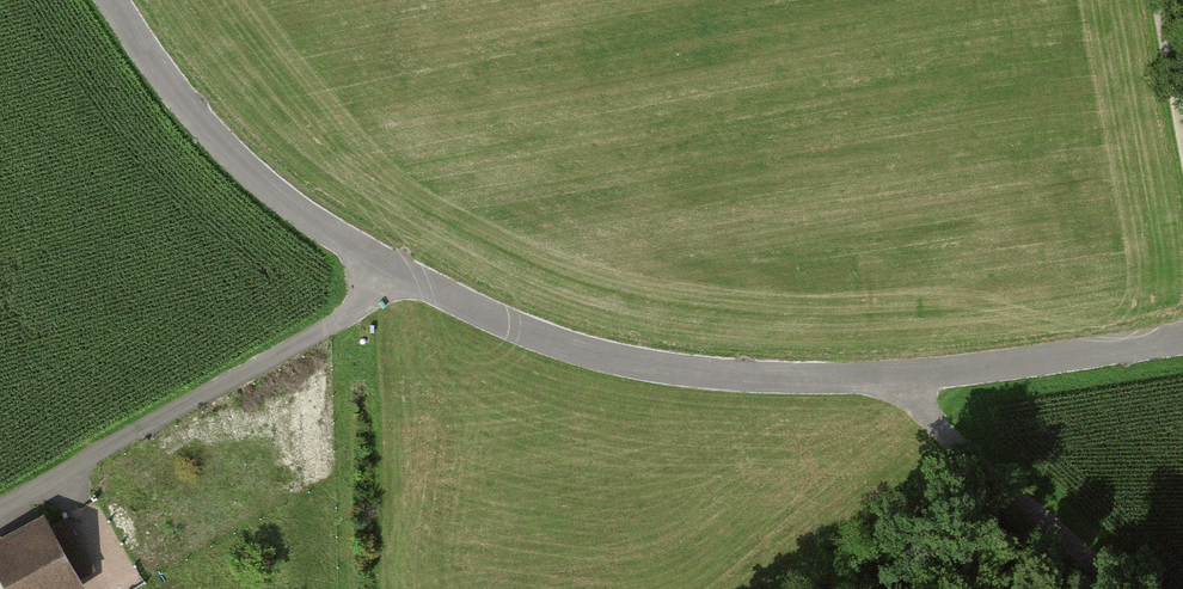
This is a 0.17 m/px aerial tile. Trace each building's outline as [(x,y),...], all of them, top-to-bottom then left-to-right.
[(78,581),(95,573),(66,517),(50,526),(44,514),(0,536),(0,587),(1,588),(82,588),(78,581)]
